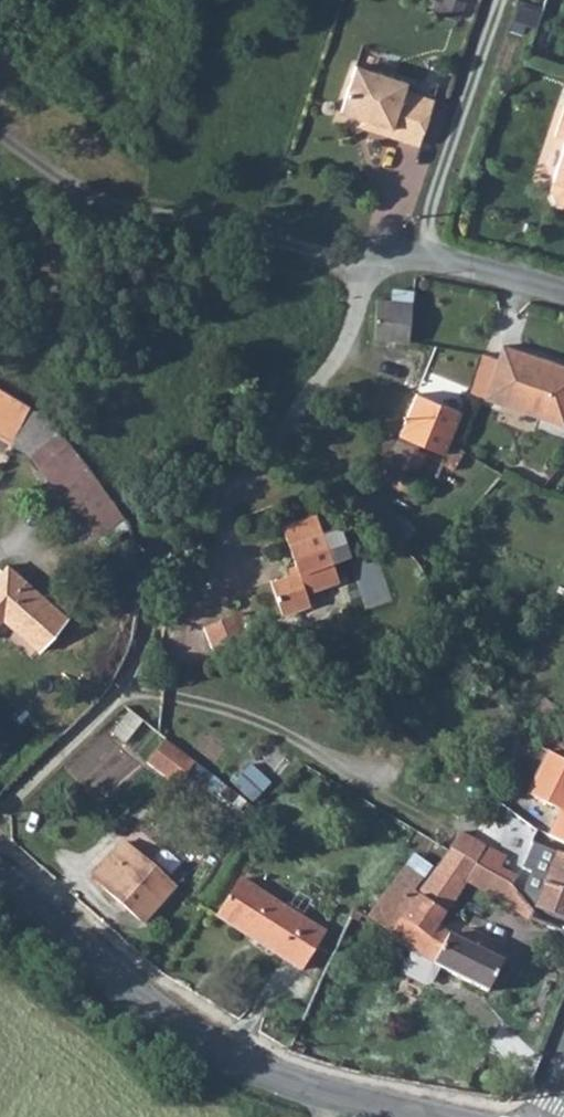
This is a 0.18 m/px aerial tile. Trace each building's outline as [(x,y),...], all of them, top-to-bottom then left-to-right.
[(340,112),(368,122),(381,75),(354,66),(340,112)] [(367,130),(385,135),(402,82),(381,75),(368,122),(370,122),(367,130)] [(402,82),(385,135),(418,146),(432,99),(403,90),(405,83),(402,82)] [(551,192),(557,203),(563,205),(563,151),(551,192)] [(374,338),(410,339),(411,301),(377,300),(374,338)] [(562,424),(563,419),(563,365),(501,344),(484,397),(562,424)] [(0,388),(0,421),(19,432),(32,407),(0,388)] [(400,435),(443,454),(448,442),(452,434),(441,428),(450,407),(417,393),(400,435)] [(29,451),(79,520),(112,497),(92,468),(58,428),(29,451)] [(404,469),(397,485),(413,492),(417,485),(431,491),(443,464),(453,470),(464,452),(448,442),(443,454),(400,435),(389,461),(404,469)] [(383,479),(397,485),(404,469),(389,461),(378,464),(383,479)] [(79,520),(93,538),(126,517),(112,497),(79,520)] [(270,580),(282,613),(310,604),(306,592),(340,580),(315,512),(280,524),(297,571),(270,580)] [(39,652),(67,619),(6,567),(0,574),(0,623),(2,620),(39,652)] [(231,616),(245,646),(255,642),(241,612),(231,616)] [(203,628),(217,658),(245,646),(231,616),(203,628)] [(165,741),(146,764),(176,789),(195,765),(165,741)] [(563,844),(563,758),(550,751),(529,794),(556,808),(558,818),(549,837),(563,844)] [(251,768),(232,787),(253,807),(271,787),(251,768)] [(500,879),(512,886),(524,866),(514,857),(501,855),(459,832),(449,849),(460,855),(485,869),(500,879)] [(92,877),(143,921),(175,885),(124,841),(92,877)] [(563,921),(563,857),(557,853),(534,844),(524,870),(530,872),(522,891),(535,906),(547,911),(546,914),(563,921)] [(488,991),(503,962),(449,933),(444,945),(429,936),(459,890),(467,878),(479,886),(491,894),(500,879),(485,869),(460,855),(449,849),(448,850),(439,865),(436,863),(416,894),(418,896),(414,902),(391,935),(389,937),(413,952),(439,966),(488,991)] [(491,894),(528,919),(533,912),(512,886),(500,879),(491,894)] [(217,923),(301,973),(324,936),(240,885),(217,923)] [(367,921),(391,935),(414,902),(391,886),(367,921)] [(439,966),(413,952),(405,966),(407,972),(426,982),(432,981),(439,966)]
